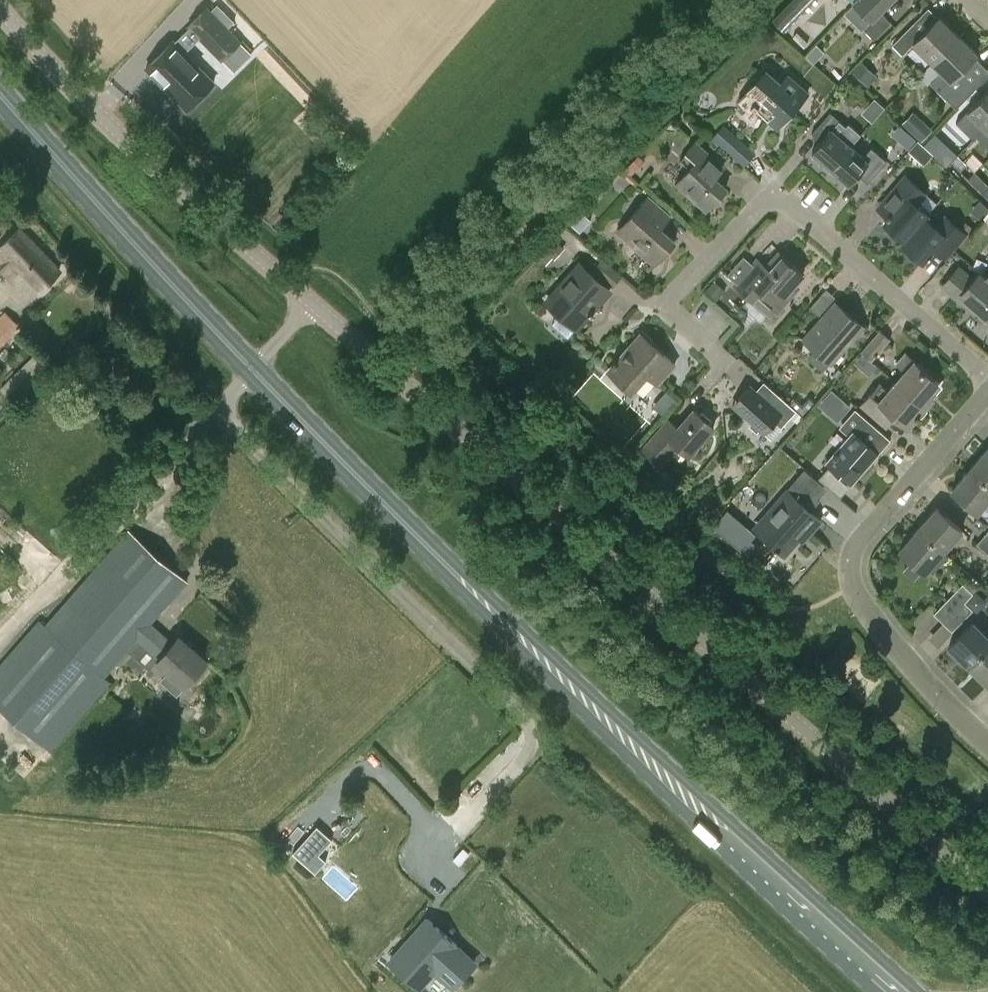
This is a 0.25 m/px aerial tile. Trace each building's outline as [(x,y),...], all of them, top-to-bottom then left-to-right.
[(781,11),(773,20),(782,29),(810,0),(792,0),(781,11)] [(854,4),(871,21),(864,28),(874,39),(891,21),(881,11),(892,0),(857,0),(854,4)] [(199,38),(222,61),(243,40),(207,5),(187,25),(188,27),(199,38)] [(939,16),(925,29),(916,20),(893,44),(903,54),(913,43),(931,61),(958,34),(939,16)] [(199,38),(188,27),(174,41),(173,40),(146,67),(148,69),(175,96),(187,108),(214,81),(185,52),(199,38)] [(931,61),(941,71),(931,82),(957,107),(978,85),(962,69),(977,54),(958,34),(931,61)] [(853,71),(868,86),(878,77),(863,62),(853,71)] [(753,107),(767,120),(766,120),(777,130),(810,93),(788,73),(781,81),(766,68),(736,101),(749,112),(753,107)] [(987,124),(987,90),(967,111),(984,128),(987,124)] [(874,120),(884,104),(873,97),(863,113),(874,120)] [(839,120),(831,129),(812,151),(823,161),(820,165),(827,171),(850,145),(861,133),(849,122),(846,126),(839,120)] [(923,120),(912,131),(919,138),(922,140),(932,129),(923,120)] [(755,153),(724,123),(711,137),(743,166),(755,153)] [(906,151),(916,140),(910,134),(899,145),(906,151)] [(919,138),(908,148),(923,163),(934,153),(919,138)] [(706,210),(726,188),(715,178),(724,168),(695,142),(687,152),(697,161),(676,184),(706,210)] [(850,145),(827,171),(835,178),(838,174),(849,184),(859,174),(868,182),(887,160),(871,146),(862,156),(850,145)] [(942,152),(961,171),(968,164),(958,154),(949,145),(942,152)] [(976,171),(969,178),(977,187),(984,179),(976,171)] [(928,214),(918,205),(928,193),(905,173),(882,199),(894,209),(884,221),(905,240),(925,217),(928,214)] [(637,207),(638,208),(617,232),(654,264),(675,241),(661,229),(672,216),(648,195),(637,207)] [(905,240),(902,243),(923,261),(934,249),(943,239),(954,249),(967,235),(968,233),(960,226),(945,213),(934,225),(925,217),(905,240)] [(566,224),(568,226),(575,232),(583,223),(576,217),(574,215),(566,224)] [(19,229),(0,247),(0,270),(10,280),(21,270),(40,290),(59,271),(19,229)] [(779,252),(767,266),(757,257),(732,285),(753,304),(760,296),(777,311),(795,291),(791,287),(803,273),(779,252)] [(716,298),(750,262),(742,253),(724,272),(720,268),(703,286),(716,298)] [(576,328),(610,290),(579,264),(546,302),(576,328)] [(985,277),(980,272),(973,279),(959,267),(942,286),(954,296),(969,310),(973,306),(987,319),(987,279),(985,277)] [(823,371),(831,362),(831,363),(863,326),(839,305),(822,325),(818,322),(803,338),(818,351),(811,359),(823,371)] [(19,324),(6,311),(0,317),(0,344),(19,324)] [(880,330),(861,351),(872,361),(890,339),(880,330)] [(665,354),(664,355),(640,333),(608,370),(632,391),(646,376),(658,386),(678,364),(665,354)] [(939,382),(914,361),(905,353),(896,364),(905,372),(896,381),(925,406),(933,397),(929,393),(939,382)] [(896,381),(888,390),(880,383),(861,404),(887,428),(897,417),(907,426),(925,406),(896,381)] [(668,386),(651,402),(663,414),(680,398),(668,386)] [(771,404),(750,386),(737,400),(738,411),(752,423),(750,426),(757,432),(759,429),(763,433),(774,421),(781,428),(796,411),(779,395),(771,404)] [(845,403),(830,391),(821,401),(836,414),(845,403)] [(642,411),(650,422),(660,415),(653,404),(642,411)] [(840,427),(849,435),(825,462),(851,485),(879,453),(878,453),(890,439),(856,408),(840,427)] [(694,409),(679,427),(667,417),(641,448),(662,466),(678,446),(689,455),(714,427),(694,409)] [(971,468),(987,483),(987,448),(971,468)] [(971,468),(952,490),(977,512),(978,511),(987,500),(987,483),(971,468)] [(748,483),(737,494),(747,503),(758,491),(748,483)] [(812,530),(821,519),(787,490),(754,528),(785,554),(804,532),(807,535),(812,530)] [(918,528),(944,550),(962,530),(937,507),(918,528)] [(712,526),(723,536),(733,524),(722,514),(712,526)] [(944,550),(918,528),(899,550),(925,572),(944,550)] [(152,623),(189,581),(128,529),(45,625),(39,620),(31,629),(30,629),(0,663),(0,707),(51,752),(111,683),(105,677),(138,640),(159,658),(156,661),(168,672),(161,679),(177,694),(184,686),(185,687),(188,684),(208,661),(179,635),(174,641),(152,623)] [(985,534),(977,542),(987,552),(987,536),(985,534)] [(963,602),(966,603),(965,601),(973,593),(963,583),(938,608),(934,613),(944,623),(963,602)] [(963,602),(944,623),(952,631),(973,609),(966,603),(963,602)] [(983,632),(972,622),(949,646),(969,665),(987,646),(987,627),(983,632)] [(969,665),(987,684),(987,646),(969,665)] [(414,950),(397,969),(418,988),(435,969),(454,986),(474,964),(454,947),(457,945),(435,926),(414,950)]
